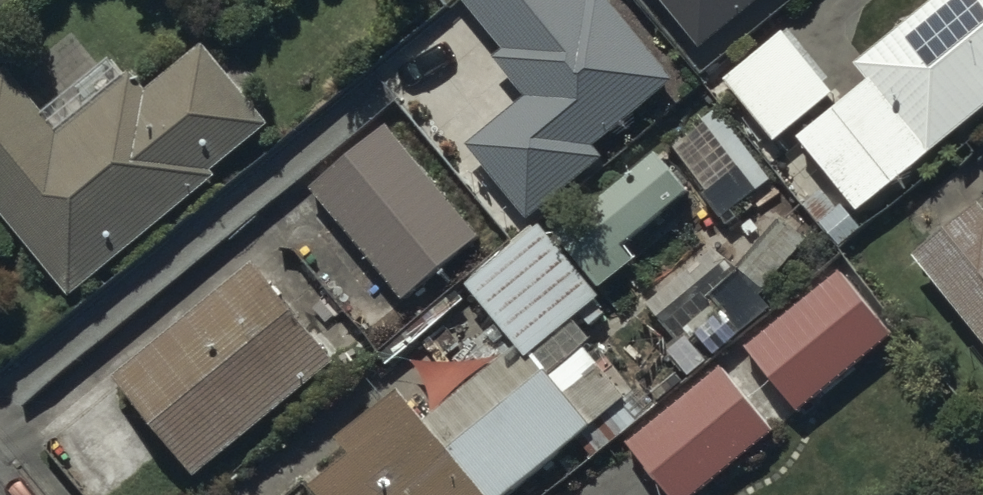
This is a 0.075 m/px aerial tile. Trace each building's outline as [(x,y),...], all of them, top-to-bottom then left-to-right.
[(583,0),(455,0),(505,61),(495,69),(528,110),(469,158),(529,232),(607,169),(597,157),(675,94),(611,15),(601,23),(583,0)] [(705,51),(769,0),(663,0),(705,51)] [(800,150),(833,191),(805,213),(841,257),(866,236),(857,225),(982,123),(982,0),(950,0),(858,75),(871,92),(800,150)] [(784,42),(726,89),(777,153),(836,106),(784,42)] [(0,91),(0,221),(73,309),(276,139),(207,57),(150,104),(134,85),(61,146),(9,84),(0,91)] [(773,185),(718,116),(676,150),(731,219),(773,185)] [(390,136),(314,199),(409,312),(485,249),(390,136)] [(588,223),(559,248),(601,300),(635,272),(629,264),(694,210),(656,164),(613,199),(611,196),(584,218),(588,223)] [(982,215),(914,274),(982,355),(982,215)] [(474,295),(470,298),(530,371),(604,309),(538,229),(468,287),(474,295)] [(256,277),(117,392),(200,491),(339,376),(256,277)] [(843,282),(746,358),(797,423),(893,347),(843,282)] [(578,451),(591,468),(641,427),(586,360),(545,393),(517,360),(426,434),(401,404),(339,455),(354,474),(328,494),(525,494),(578,451)] [(629,456),(662,494),(712,494),(774,442),(721,378),(629,456)]
